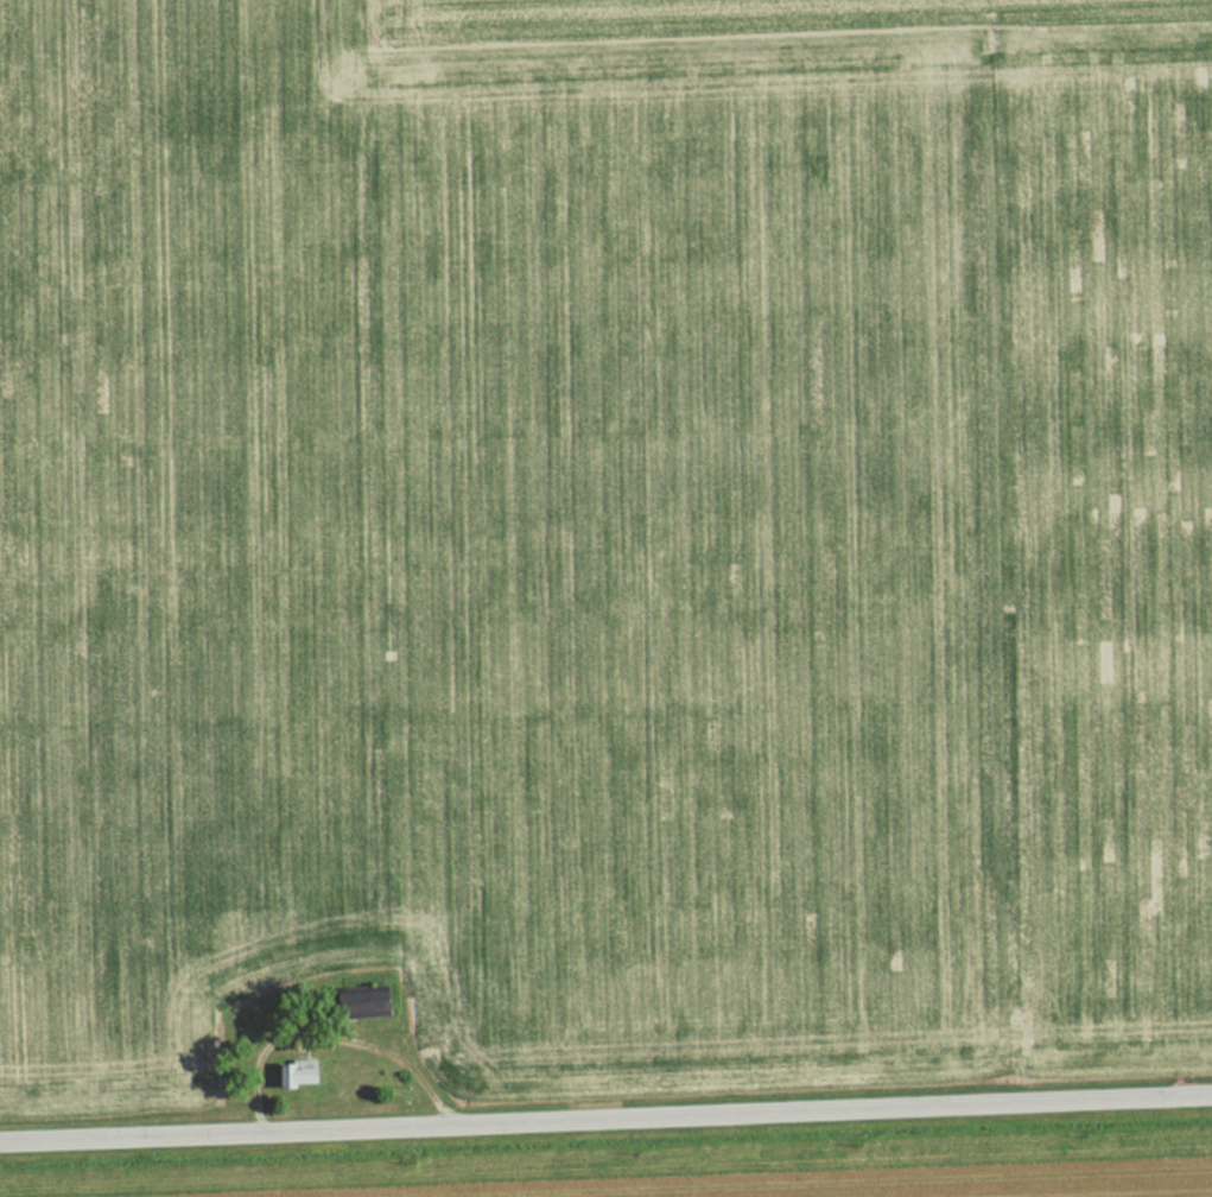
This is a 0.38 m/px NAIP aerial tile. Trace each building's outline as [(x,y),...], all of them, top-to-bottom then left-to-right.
[(317,1061),(277,1062),(278,1085),(313,1084),(313,1074),(318,1074),(317,1061)]
